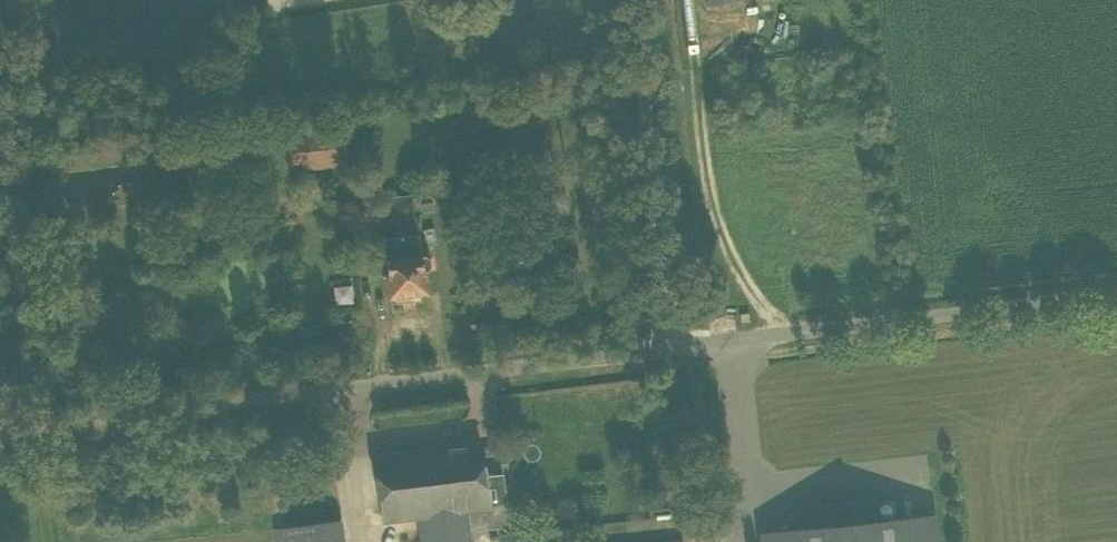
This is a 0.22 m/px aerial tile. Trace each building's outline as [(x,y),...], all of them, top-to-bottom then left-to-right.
[(626,7),(625,0),(601,0),(602,9),(626,7)] [(289,20),(264,22),(265,33),(290,30),(289,20)] [(346,163),(343,130),(290,136),(290,137),(302,136),(305,167),(346,163)] [(416,223),(412,194),(386,197),(389,226),(416,223)] [(387,276),(390,295),(425,291),(423,271),(427,271),(431,267),(430,258),(425,256),(421,256),(418,234),(383,238),(386,260),(382,261),(378,264),(378,273),(384,276),(387,276)] [(419,517),(422,541),(471,541),(470,531),(472,531),(510,526),(510,524),(506,525),(504,512),(496,507),(489,508),(481,442),(480,442),(480,440),(479,440),(479,442),(478,442),(460,445),(459,443),(458,443),(458,445),(439,447),(438,445),(437,446),(437,447),(418,450),(418,448),(416,448),(416,450),(397,452),(397,451),(395,451),(395,453),(377,455),(376,453),(375,453),(375,455),(374,455),(383,521),(419,517)] [(762,532),(764,541),(935,541),(932,514),(878,520),(876,499),(814,505),(816,526),(762,532)] [(341,520),(277,528),(278,541),(344,541),(341,520)]
